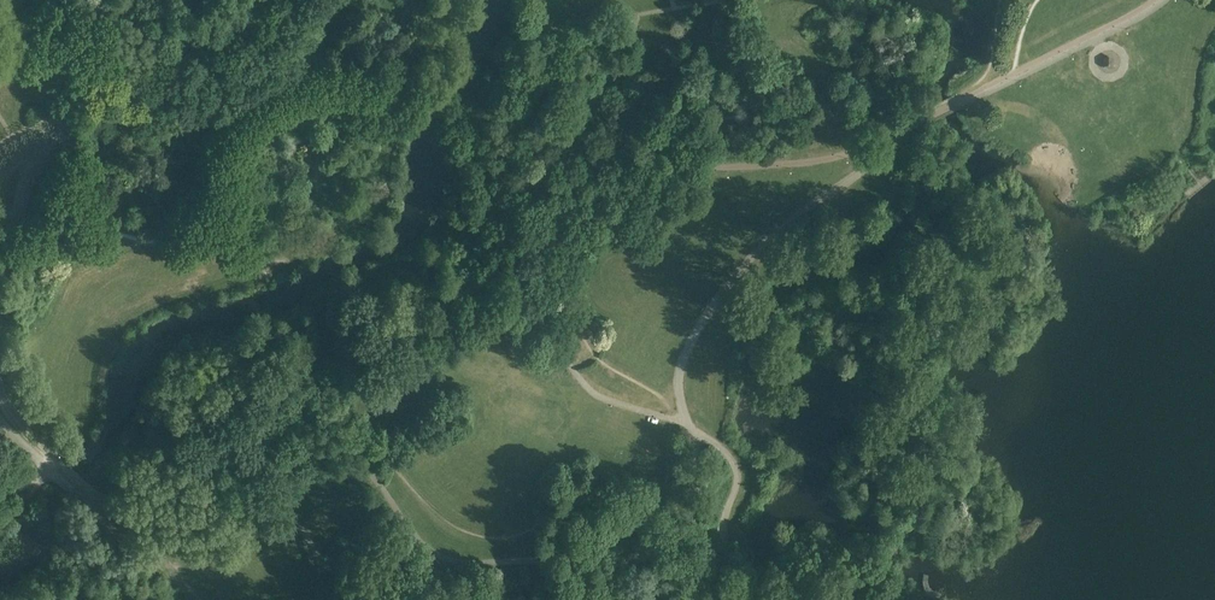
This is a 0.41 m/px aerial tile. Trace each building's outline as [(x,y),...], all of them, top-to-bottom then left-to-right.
[(1120,61),(1120,60),(1120,59),(1120,58),(1119,58),(1119,57),(1119,56),(1118,55),(1118,54),(1117,54),(1117,53),(1116,53),(1116,52),(1115,52),(1114,52),(1114,51),(1113,51),(1112,51),(1111,51),(1111,50),(1110,50),(1109,50),(1108,50),(1108,51),(1107,51),(1106,51),(1105,51),(1104,52),(1103,52),(1103,53),(1102,53),(1102,54),(1101,54),(1101,55),(1100,56),(1100,57),(1099,57),(1099,58),(1099,59),(1099,60),(1099,61),(1099,62),(1099,63),(1099,64),(1100,65),(1100,66),(1101,67),(1101,68),(1102,68),(1102,69),(1103,69),(1103,70),(1104,70),(1105,70),(1105,71),(1106,71),(1107,71),(1108,71),(1109,71),(1110,71),(1111,71),(1112,71),(1113,71),(1114,71),(1114,70),(1115,70),(1116,69),(1117,69),(1117,68),(1118,68),(1118,67),(1118,66),(1119,66),(1119,65),(1119,64),(1120,64),(1120,63),(1120,62),(1120,61)]
